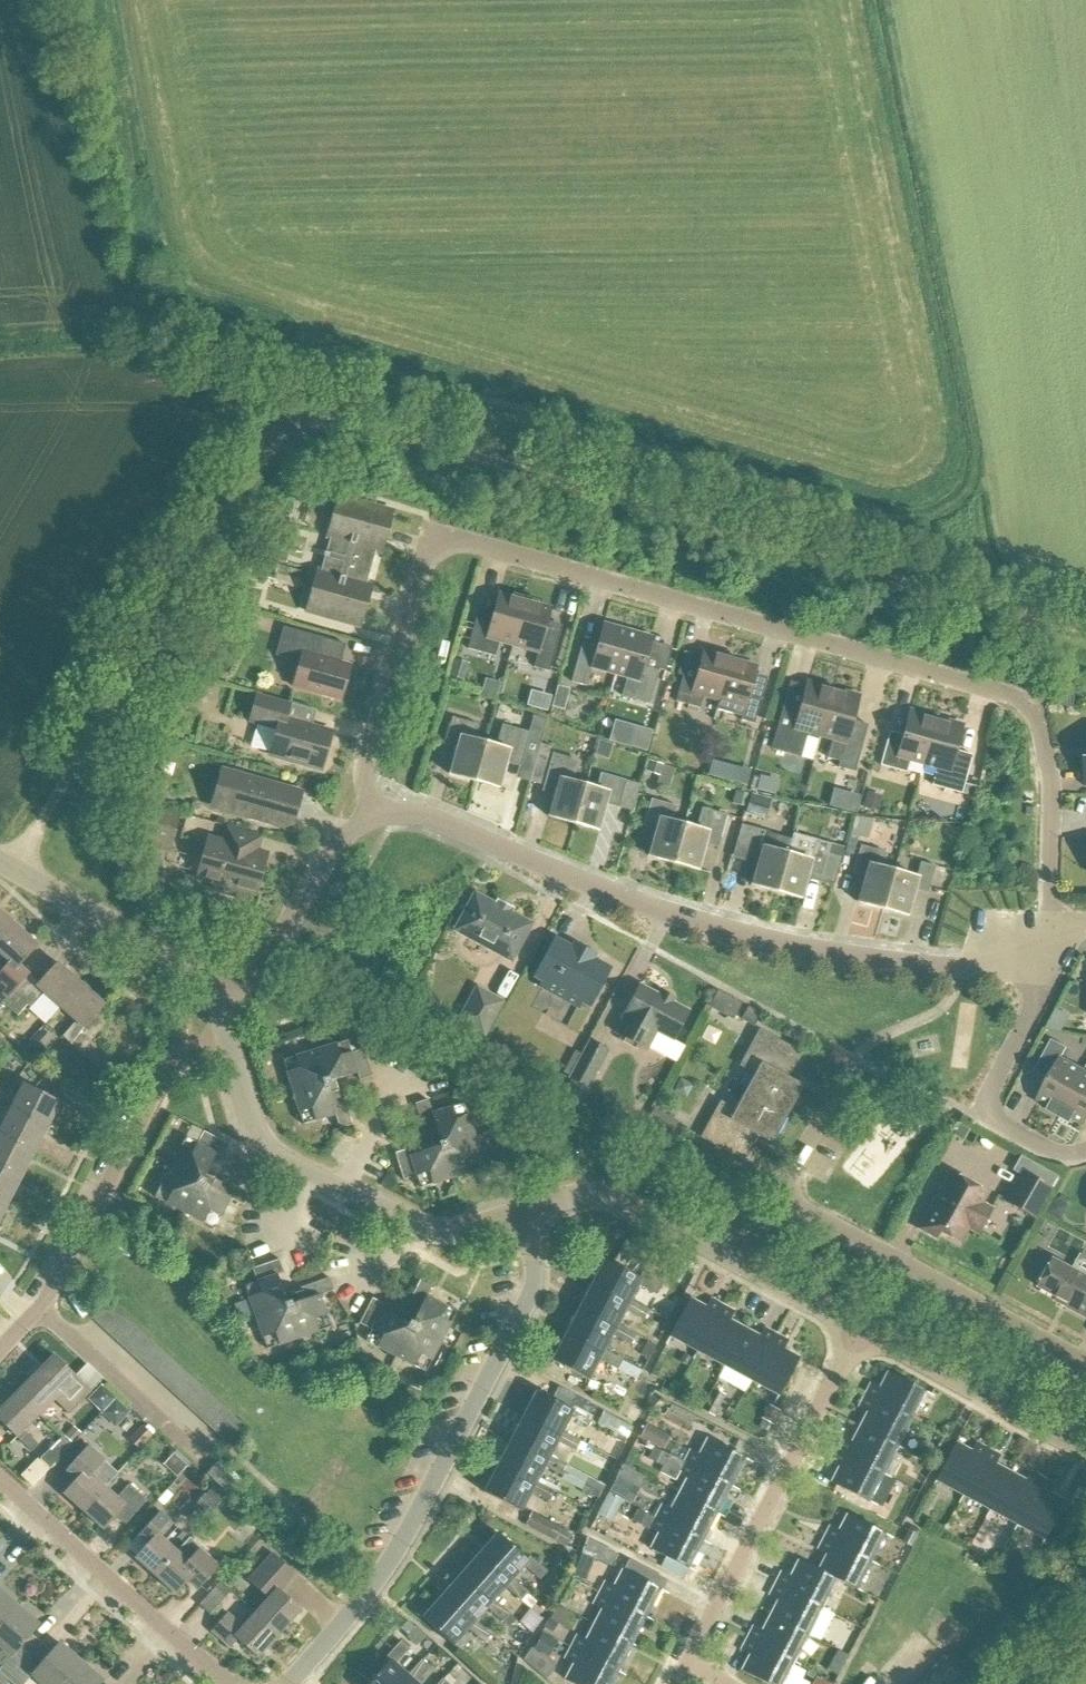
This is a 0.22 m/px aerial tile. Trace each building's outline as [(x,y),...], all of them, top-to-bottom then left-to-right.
[(330,537),(325,555),(371,567),(379,539),(386,541),(394,513),(337,497),(326,536),(330,537)] [(291,545),(271,539),(260,556),(286,564),(291,545)] [(371,567),(325,555),(320,572),(316,571),(305,610),(362,626),(369,598),(363,596),(371,567)] [(499,641),(513,645),(525,602),(499,595),(491,623),(476,619),(468,649),(495,657),(499,641)] [(525,602),(513,645),(538,652),(534,668),(549,672),(561,630),(546,626),(551,609),(525,602)] [(592,668),(615,675),(628,631),(604,624),(596,652),(581,647),(571,682),(587,686),(592,668)] [(323,639),(284,628),(276,655),(300,662),(293,687),(341,700),(351,665),(318,656),(323,639)] [(628,631),(615,675),(639,681),(633,700),(649,704),(659,670),(644,665),(652,638),(628,631)] [(192,658),(209,669),(215,659),(198,648),(197,648),(191,658),(192,658)] [(703,696),(719,700),(730,660),(703,652),(696,680),(683,676),(676,702),(700,709),(703,696)] [(730,660),(719,700),(716,713),(754,724),(761,698),(748,695),(756,667),(730,660)] [(467,665),(454,662),(450,677),(463,680),(467,665)] [(808,733),(820,737),(833,692),(821,689),(821,686),(807,682),(800,706),(785,702),(771,749),(789,754),(790,748),(803,752),(808,733)] [(558,687),(552,708),(564,712),(570,690),(558,687)] [(833,692),(820,737),(832,740),(827,759),(839,762),(838,768),(854,772),(867,725),(852,721),(859,696),(845,692),(844,695),(833,692)] [(290,704),(257,695),(249,722),(277,729),(269,755),(321,770),(332,732),(286,719),(290,704)] [(910,761),(923,765),(936,721),(923,718),(924,714),(911,710),(903,736),(890,733),(880,766),(906,773),(910,761)] [(448,774),(474,781),(485,743),(473,740),(477,724),(452,717),(444,744),(458,748),(451,773),(449,773),(448,774)] [(936,721),(923,765),(937,769),(932,786),(961,794),(972,756),(955,751),(962,725),(949,721),(948,724),(936,721)] [(485,743),(474,781),(500,789),(500,787),(498,787),(505,762),(520,766),(521,762),(529,733),(503,726),(497,747),(485,743)] [(529,733),(521,762),(533,766),(539,744),(541,737),(529,733)] [(533,766),(528,783),(544,787),(553,755),(549,754),(551,748),(539,744),(533,766)] [(548,816),(573,824),(584,786),(572,782),(578,762),(553,755),(544,787),(557,791),(550,816),(548,815),(548,816)] [(649,761),(645,773),(659,777),(663,766),(649,761)] [(734,767),(729,782),(747,787),(751,772),(734,767)] [(280,785),(221,768),(216,788),(226,791),(220,811),(291,831),(298,807),(283,803),(278,794),(280,785)] [(584,786),(573,824),(599,831),(600,830),(598,829),(605,804),(618,808),(626,781),(600,774),(596,789),(584,786)] [(759,778),(756,790),(775,795),(778,783),(759,778)] [(865,793),(861,809),(876,812),(879,796),(865,793)] [(852,795),(849,806),(847,812),(855,814),(860,797),(857,796),(852,795)] [(765,818),(770,801),(751,796),(746,813),(765,818)] [(647,856),(673,863),(684,825),(672,822),(676,806),(651,799),(643,827),(657,830),(650,855),(648,855),(647,856)] [(146,806),(135,845),(169,855),(180,816),(146,806)] [(684,825),(673,863),(699,871),(699,869),(697,869),(705,844),(718,848),(727,815),(702,808),(696,829),(684,825)] [(855,819),(847,847),(854,849),(862,822),(855,819)] [(750,885),(776,892),(787,854),(764,848),(769,832),(754,828),(746,855),(760,859),(753,884),(751,884),(750,885)] [(267,853),(222,840),(208,836),(196,879),(255,895),(267,853)] [(787,854),(776,892),(802,899),(802,898),(801,898),(808,873),(821,876),(827,855),(830,844),(805,837),(799,858),(787,854)] [(830,844),(827,855),(841,859),(844,848),(830,844)] [(857,902),(882,909),(893,872),(881,868),(886,853),(860,846),(853,873),(866,877),(859,901),(857,901),(857,902)] [(893,872),(882,909),(908,917),(909,915),(907,915),(914,890),(927,894),(935,867),(920,862),(916,878),(893,872)] [(528,925),(475,896),(466,913),(464,912),(457,925),(459,926),(457,930),(510,958),(528,925)] [(14,925),(0,912),(0,941),(14,925)] [(29,975),(19,967),(38,946),(14,925),(0,941),(0,955),(9,963),(0,973),(0,1008),(29,975)] [(540,987),(578,1007),(581,1002),(589,1007),(610,969),(593,960),(595,956),(573,944),(571,948),(555,939),(534,977),(543,981),(540,987)] [(60,1008),(81,984),(57,963),(39,984),(29,975),(0,1008),(0,1020),(7,1026),(16,1016),(18,1018),(28,1007),(30,1009),(43,994),(60,1008)] [(81,984),(60,1008),(76,1023),(62,1038),(100,1071),(110,1059),(92,1042),(107,1025),(96,1015),(105,1006),(81,984)] [(672,1041),(688,1011),(639,985),(623,1015),(625,1015),(615,1033),(647,1050),(656,1032),(672,1041)] [(483,1035),(501,1002),(477,989),(459,1022),(483,1035)] [(732,1022),(741,1005),(717,991),(708,1007),(732,1022)] [(748,1007),(741,1020),(753,1027),(760,1014),(748,1007)] [(43,1029),(24,1051),(34,1060),(53,1038),(43,1029)] [(756,1075),(746,1093),(785,1114),(800,1087),(786,1080),(800,1054),(759,1031),(740,1066),(756,1075)] [(1048,1111),(1059,1117),(1084,1071),(1061,1059),(1067,1048),(1052,1040),(1038,1065),(1053,1073),(1038,1100),(1050,1107),(1048,1111)] [(351,1053),(347,1041),(283,1061),(303,1125),(335,1115),(339,1129),(352,1126),(343,1096),(340,1097),(335,1081),(357,1074),(359,1081),(373,1077),(364,1049),(351,1053)] [(587,1088),(607,1050),(589,1041),(569,1078),(587,1088)] [(1059,1117),(1070,1123),(1072,1119),(1084,1125),(1085,1122),(1085,1072),(1084,1071),(1059,1117)] [(10,1110),(47,1129),(60,1103),(23,1084),(10,1110)] [(785,1114),(746,1093),(736,1112),(720,1103),(701,1138),(743,1160),(757,1134),(770,1142),(785,1114)] [(432,1114),(427,1100),(415,1104),(424,1133),(427,1132),(433,1149),(410,1156),(408,1149),(395,1153),(403,1181),(416,1177),(420,1189),(484,1169),(464,1104),(432,1114)] [(0,1128),(0,1136),(34,1154),(47,1129),(10,1110),(0,1128)] [(651,1110),(639,1134),(665,1147),(676,1123),(651,1110)] [(228,1145),(203,1132),(197,1144),(185,1138),(154,1198),(214,1229),(230,1199),(243,1206),(249,1194),(222,1180),(220,1183),(205,1175),(216,1155),(222,1158),(228,1145)] [(21,1179),(34,1154),(0,1136),(0,1168),(21,1179)] [(8,1204),(21,1179),(0,1168),(0,1199),(8,1204)] [(985,1193),(952,1174),(922,1228),(936,1237),(939,1231),(958,1242),(967,1225),(979,1232),(990,1211),(978,1205),(985,1193)] [(1033,1217),(1049,1188),(1023,1174),(1007,1203),(1033,1217)] [(8,1204),(0,1199),(0,1220),(8,1204)] [(1055,1259),(1040,1287),(1069,1303),(1067,1307),(1085,1317),(1085,1276),(1055,1259)] [(319,1296),(333,1291),(329,1278),(300,1288),(301,1292),(285,1298),(277,1275),(284,1273),(279,1260),(252,1269),(257,1282),(244,1286),(267,1350),(330,1328),(319,1296)] [(639,1279),(604,1260),(591,1286),(628,1305),(630,1301),(638,1286),(656,1295),(661,1286),(641,1275),(639,1279)] [(433,1284),(421,1278),(407,1305),(410,1307),(402,1322),(382,1311),(385,1305),(372,1299),(359,1324),(371,1330),(365,1342),(425,1373),(456,1313),(426,1297),(433,1284)] [(591,1286),(578,1311),(615,1330),(617,1326),(625,1311),(643,1320),(648,1311),(630,1301),(628,1305),(591,1286)] [(669,1336),(697,1351),(722,1306),(710,1300),(705,1308),(689,1300),(669,1336)] [(92,1320),(101,1328),(118,1310),(109,1302),(92,1320)] [(733,1312),(722,1306),(697,1351),(724,1366),(744,1329),(729,1321),(733,1312)] [(101,1328),(110,1336),(127,1319),(118,1310),(101,1328)] [(578,1311),(565,1336),(602,1356),(604,1351),(612,1336),(630,1345),(635,1336),(617,1326),(615,1330),(578,1311)] [(119,1345),(128,1353),(145,1335),(136,1327),(119,1345)] [(724,1366),(751,1381),(776,1335),(764,1329),(760,1337),(744,1329),(724,1366)] [(776,1335),(751,1381),(779,1395),(799,1359),(783,1350),(787,1341),(776,1335)] [(602,1356),(565,1336),(552,1362),(589,1381),(599,1361),(618,1370),(622,1361),(604,1351),(602,1356)] [(137,1361),(146,1370),(163,1352),(154,1344),(137,1361)] [(640,1355),(648,1359),(651,1353),(643,1349),(640,1355)] [(451,1360),(442,1355),(435,1368),(445,1373),(451,1360)] [(679,1363),(686,1366),(690,1358),(683,1355),(679,1363)] [(53,1356),(16,1393),(39,1416),(54,1400),(68,1414),(90,1392),(53,1356)] [(879,1389),(871,1384),(865,1396),(911,1420),(925,1392),(888,1373),(879,1389)] [(551,1401),(571,1411),(573,1407),(593,1418),(598,1408),(572,1395),(558,1388),(551,1401)] [(711,1390),(699,1411),(712,1418),(724,1397),(711,1390)] [(39,1416),(16,1393),(0,1409),(0,1422),(31,1452),(38,1445),(23,1431),(39,1416)] [(536,1393),(523,1418),(560,1437),(562,1433),(570,1418),(588,1427),(593,1418),(573,1407),(571,1411),(551,1401),(536,1393)] [(867,1412),(859,1428),(897,1447),(911,1420),(865,1396),(859,1408),(867,1412)] [(768,1405),(761,1419),(772,1425),(780,1412),(768,1405)] [(523,1418),(509,1443),(547,1462),(549,1458),(557,1443),(575,1452),(580,1443),(562,1433),(560,1437),(523,1418)] [(647,1425),(640,1438),(651,1444),(658,1431),(647,1425)] [(153,1436),(144,1427),(132,1440),(142,1449),(153,1436)] [(73,1428),(65,1437),(72,1445),(81,1436),(73,1428)] [(842,1439),(836,1451),(883,1475),(897,1447),(859,1428),(851,1444),(842,1439)] [(684,1462),(730,1486),(744,1458),(707,1439),(699,1455),(690,1451),(684,1462)] [(63,1494),(83,1512),(105,1488),(117,1474),(88,1448),(79,1440),(66,1453),(49,1471),(50,1471),(57,1463),(70,1476),(75,1470),(80,1475),(63,1494)] [(40,1461),(49,1471),(66,1453),(56,1443),(40,1461)] [(509,1443),(496,1468),(534,1488),(536,1483),(544,1468),(562,1477),(567,1468),(549,1458),(547,1462),(509,1443)] [(935,1480),(963,1495),(987,1450),(976,1443),(971,1452),(955,1443),(935,1480)] [(663,1466),(668,1456),(653,1448),(648,1458),(663,1466)] [(999,1456),(987,1450),(963,1495),(990,1510),(1010,1473),(994,1465),(999,1456)] [(868,1502),(883,1475),(836,1451),(830,1462),(839,1467),(831,1483),(868,1502)] [(172,1454),(163,1465),(177,1477),(186,1466),(172,1454)] [(687,1479),(679,1494),(716,1514),(730,1486),(684,1462),(678,1474),(687,1479)] [(233,1479),(217,1464),(207,1475),(223,1490),(233,1479)] [(619,1474),(610,1492),(611,1492),(625,1500),(632,1503),(640,1488),(633,1485),(632,1484),(630,1483),(633,1478),(636,1473),(623,1466),(621,1471),(619,1474)] [(534,1488),(496,1468),(483,1494),(520,1513),(531,1493),(549,1502),(554,1493),(536,1483),(534,1488)] [(990,1510),(1017,1525),(1042,1479),(1030,1473),(1025,1481),(1010,1473),(990,1510)] [(118,1475),(117,1474),(105,1488),(83,1512),(103,1530),(120,1511),(130,1519),(147,1501),(129,1485),(117,1498),(106,1489),(118,1475)] [(604,1486),(586,1477),(580,1489),(583,1490),(583,1495),(591,1498),(595,1497),(598,1498),(604,1486)] [(1042,1479),(1017,1525),(1045,1540),(1065,1503),(1048,1494),(1053,1485),(1042,1479)] [(214,1488),(199,1505),(210,1516),(225,1499),(214,1488)] [(608,1493),(597,1514),(611,1522),(622,1500),(608,1493)] [(662,1505),(656,1517),(701,1541),(716,1514),(679,1494),(671,1510),(662,1505)] [(632,1521),(648,1530),(654,1518),(638,1510),(632,1521)] [(135,1559),(155,1577),(177,1552),(165,1542),(177,1528),(160,1512),(143,1531),(152,1539),(135,1559)] [(525,1526),(565,1547),(572,1534),(531,1513),(525,1526)] [(884,1534),(847,1515),(839,1531),(830,1527),(824,1538),(870,1562),(884,1534)] [(701,1541),(656,1517),(650,1529),(658,1533),(650,1549),(687,1569),(701,1541)] [(908,1530),(902,1541),(911,1546),(917,1535),(908,1530)] [(497,1535),(478,1556),(509,1583),(512,1580),(524,1567),(539,1580),(546,1573),(529,1558),(527,1561),(497,1535)] [(827,1555),(818,1571),(836,1580),(856,1590),(870,1562),(824,1538),(818,1550),(827,1555)] [(189,1539),(177,1552),(155,1577),(175,1595),(192,1575),(201,1584),(218,1565),(189,1539)] [(248,1580),(254,1585),(269,1598),(255,1613),(279,1634),(300,1611),(279,1592),(288,1582),(295,1574),(272,1553),(248,1580)] [(581,1554),(573,1578),(586,1583),(594,1558),(581,1554)] [(478,1556),(460,1577),(491,1604),(494,1601),(505,1588),(520,1601),(528,1593),(512,1580),(509,1583),(478,1556)] [(836,1580),(818,1571),(798,1561),(790,1577),(781,1572),(775,1584),(821,1608),(836,1580)] [(605,1582),(600,1593),(645,1617),(660,1589),(622,1570),(614,1586),(605,1582)] [(460,1577),(441,1598),(472,1625),(475,1622),(487,1609),(502,1622),(509,1614),(494,1601),(491,1604),(460,1577)] [(221,1583),(200,1606),(210,1616),(231,1592),(221,1583)] [(770,1616),(807,1635),(821,1608),(775,1584),(769,1596),(778,1600),(770,1616)] [(17,1606),(0,1591),(0,1626),(17,1606)] [(602,1610),(594,1625),(631,1644),(645,1617),(600,1593),(593,1605),(602,1610)] [(472,1625),(441,1598),(422,1619),(453,1647),(468,1630),(483,1643),(490,1635),(475,1622),(472,1625)] [(8,1681),(33,1653),(23,1644),(39,1625),(17,1606),(0,1626),(0,1648),(10,1657),(0,1669),(0,1673),(8,1681)] [(279,1634),(255,1613),(243,1627),(227,1613),(211,1631),(230,1648),(237,1640),(258,1658),(279,1634)] [(753,1627),(747,1639),(793,1663),(807,1635),(770,1616),(762,1632),(753,1627)] [(544,1626),(543,1627),(553,1633),(558,1625),(549,1619),(544,1626)] [(407,1621),(400,1629),(407,1636),(414,1628),(407,1621)] [(577,1636),(571,1648),(617,1672),(631,1644),(594,1625),(585,1641),(577,1636)] [(534,1650),(549,1657),(557,1641),(542,1634),(534,1650)] [(766,1683),(782,1683),(793,1663),(747,1639),(741,1651),(749,1655),(741,1671),(766,1683)] [(411,1679),(408,1676),(395,1664),(409,1649),(401,1642),(386,1659),(389,1661),(369,1683),(407,1683),(411,1679)] [(41,1683),(62,1683),(81,1662),(59,1643),(43,1662),(33,1653),(8,1681),(12,1683),(24,1683),(31,1676),(41,1683)] [(571,1648),(565,1660),(573,1664),(565,1680),(572,1683),(610,1683),(617,1672),(571,1648)] [(546,1680),(554,1671),(556,1663),(530,1649),(523,1660),(546,1680)] [(837,1651),(833,1660),(844,1665),(848,1656),(837,1651)] [(937,1665),(955,1682),(963,1673),(946,1656),(937,1665)] [(416,1683),(430,1668),(422,1661),(408,1676),(411,1679),(407,1683),(417,1683),(416,1683)] [(81,1662),(62,1683),(100,1683),(103,1681),(81,1662)] [(929,1674),(939,1683),(953,1683),(955,1682),(937,1665),(929,1674)] [(920,1683),(921,1683),(939,1683),(929,1674),(920,1683)]
